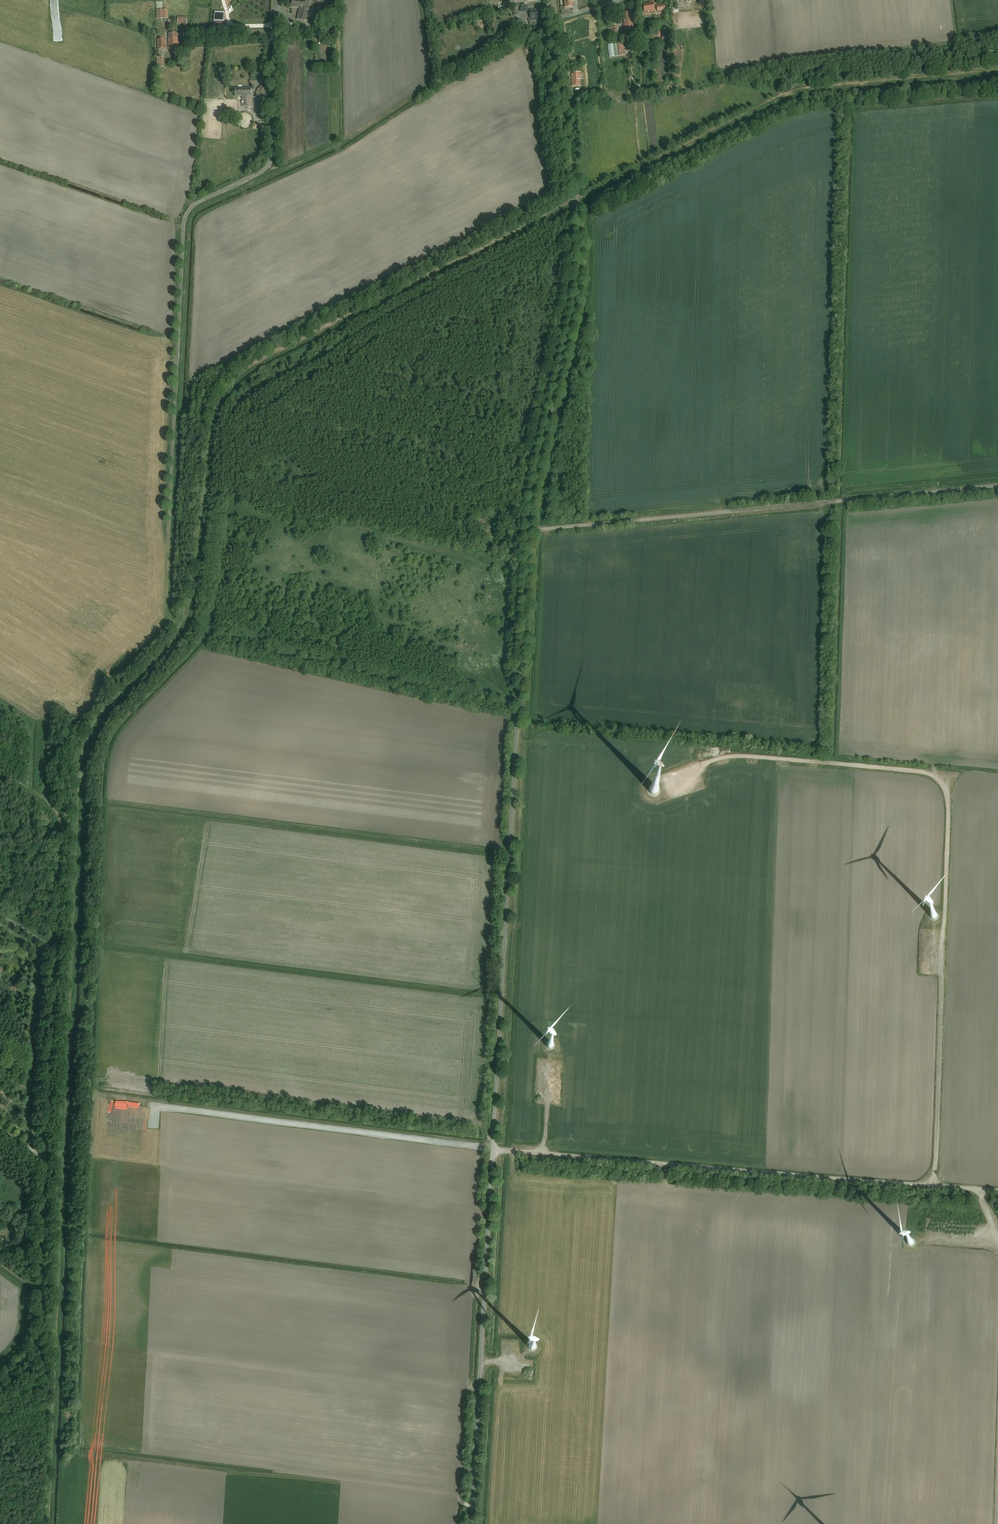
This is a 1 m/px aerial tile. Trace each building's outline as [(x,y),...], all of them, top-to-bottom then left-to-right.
[(312,0),(300,0),(298,0),(294,0),(293,7),(299,8),(298,19),(309,21),(312,0)] [(651,3),(645,4),(646,12),(653,11),(653,12),(657,11),(657,10),(656,5),(656,1),(651,2),(651,3)] [(169,9),(158,10),(159,19),(170,18),(169,9)] [(227,12),(217,11),(216,21),(226,22),(227,12)] [(544,11),(531,11),(532,19),(545,19),(544,11)] [(634,19),(627,20),(629,31),(636,30),(634,19)] [(320,24),(312,27),(314,34),(322,32),(320,24)] [(170,39),(169,39),(170,49),(181,48),(179,32),(170,33),(170,39)] [(167,38),(158,39),(159,49),(168,49),(167,38)] [(625,42),(619,43),(621,55),(627,55),(625,42)] [(609,44),(610,57),(619,56),(618,43),(609,44)] [(583,72),(575,72),(575,74),(573,74),(573,87),(582,86),(581,79),(583,79),(583,72)] [(251,88),(235,89),(235,97),(242,97),(251,96),(251,88)] [(251,96),(242,97),(242,107),(251,107),(251,96)] [(13,1212),(8,1218),(13,1222),(17,1216),(13,1212)] [(927,1228),(927,1231),(931,1231),(931,1238),(936,1238),(937,1228),(927,1228)]
